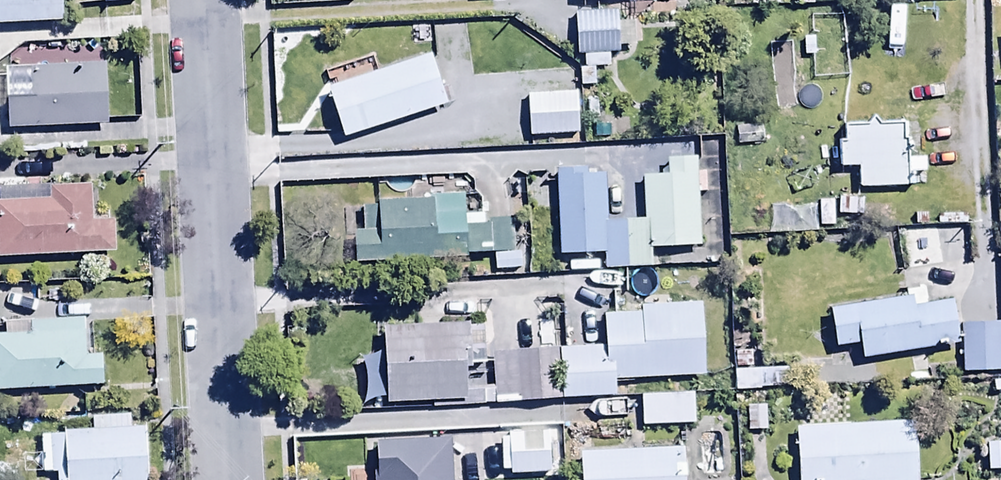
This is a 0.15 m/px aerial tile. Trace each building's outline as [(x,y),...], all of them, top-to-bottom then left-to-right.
[(63,22),(63,0),(0,0),(0,23),(63,22)] [(616,14),(574,16),(576,58),(584,57),(584,70),(579,70),(580,88),(609,86),(608,55),(618,55),(618,49),(633,48),(632,24),(616,25),(616,14)] [(343,118),(446,86),(430,34),(326,66),(343,118)] [(6,101),(7,130),(108,126),(106,66),(31,69),(32,100),(6,101)] [(528,116),(577,114),(575,72),(526,73),(528,116)] [(858,170),(858,189),(905,188),(903,126),(844,128),(845,142),(839,142),(840,170),(858,170)] [(700,248),(698,194),(704,194),(704,174),(696,175),(695,158),(667,159),(668,177),(642,178),(643,223),(606,224),(604,173),(556,175),(559,257),(604,256),(605,272),(651,270),(650,250),(700,248)] [(115,254),(114,222),(91,223),(90,185),(0,188),(0,258),(115,254)] [(353,233),(354,263),(494,256),(495,272),(522,271),(521,253),(513,254),(511,220),(485,222),(485,216),(465,217),(464,196),(431,198),(431,202),(380,205),(380,209),(361,211),(362,233),(353,233)] [(862,217),(862,222),(889,222),(889,208),(863,208),(863,201),(838,201),(838,217),(862,217)] [(936,229),(902,234),(908,272),(941,267),(936,229)] [(859,346),(861,362),(957,345),(950,303),(926,307),(923,288),(903,292),(905,299),(829,313),(836,350),(859,346)] [(615,402),(614,381),(704,379),(702,305),(640,307),(640,315),(604,316),(604,348),(493,351),(494,404),(615,402)] [(101,386),(100,357),(87,357),(85,320),(4,324),(5,337),(0,337),(0,392),(101,386)] [(962,325),(961,373),(1000,375),(1000,327),(962,325)] [(484,327),(386,327),(386,405),(433,405),(433,410),(483,410),(484,327)] [(733,354),(734,394),(806,390),(805,368),(758,370),(758,353),(733,354)] [(693,394),(640,397),(641,429),(695,427),(693,394)] [(748,433),(767,432),(766,407),(747,408),(748,433)] [(506,416),(508,457),(551,455),(549,414),(506,416)] [(58,479),(148,479),(147,428),(130,429),(129,416),(92,418),(92,433),(41,435),(43,474),(57,474),(58,479)] [(796,429),(799,479),(917,479),(914,424),(796,429)] [(682,430),(580,434),(582,479),(684,479),(682,430)] [(452,442),(375,443),(376,479),(452,479),(452,442)] [(987,444),(988,472),(1000,472),(1000,444),(987,444)]
